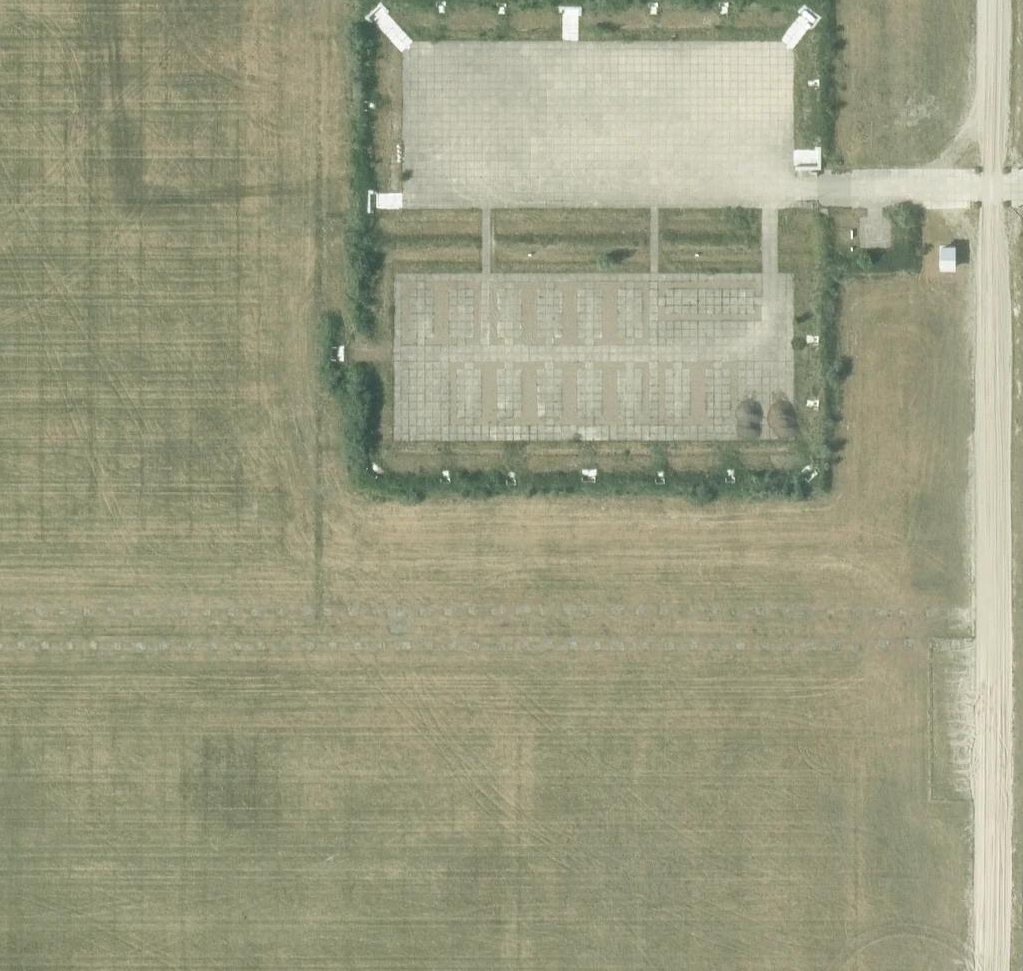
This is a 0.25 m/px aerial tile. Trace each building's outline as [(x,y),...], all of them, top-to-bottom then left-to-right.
[(909,113),(930,113),(930,101),(909,101),(909,113)]
